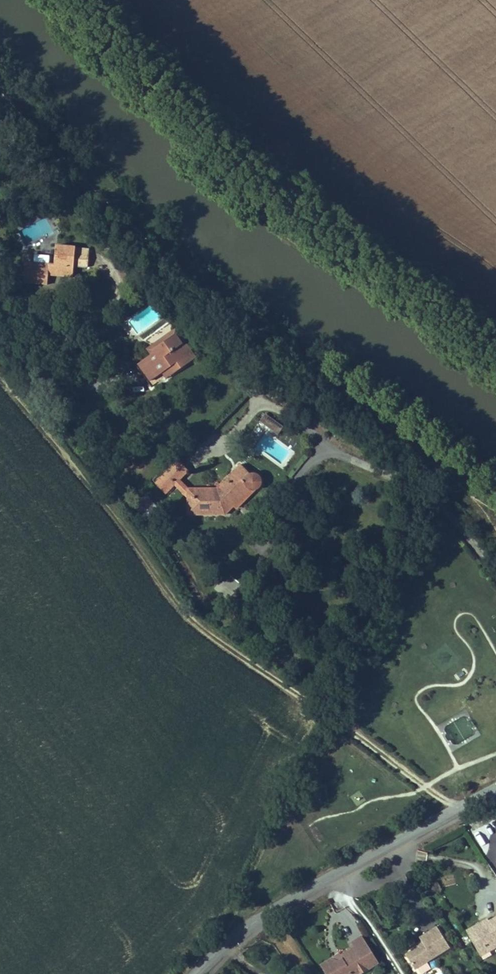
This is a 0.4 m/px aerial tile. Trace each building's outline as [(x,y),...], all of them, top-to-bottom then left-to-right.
[(11,143),(3,150),(10,157),(17,150),(11,143)] [(88,267),(90,248),(56,246),(55,258),(54,264),(25,261),(23,283),(48,285),(48,275),(73,277),(74,266),(87,268),(87,267),(88,267)] [(54,264),(55,258),(26,255),(25,261),(54,264)] [(184,342),(177,332),(174,334),(181,344),(184,342)] [(179,364),(193,354),(184,342),(181,344),(174,334),(153,349),(155,352),(139,363),(151,381),(167,369),(171,375),(182,368),(179,364)] [(182,368),(195,358),(193,354),(179,364),(182,368)] [(151,381),(139,363),(136,365),(151,387),(166,377),(167,378),(171,375),(167,369),(151,381)] [(274,440),(284,426),(266,413),(256,427),(274,440)] [(233,504),(237,499),(239,501),(250,490),(252,490),(255,490),(258,488),(260,487),(261,484),(261,480),(260,477),(258,475),(256,474),(254,473),(250,474),(243,481),(233,472),(216,488),(188,488),(179,480),(188,471),(177,460),(155,482),(166,493),(175,484),(188,497),(188,514),(225,515),(234,506),(233,504)] [(250,474),(240,464),(233,472),(243,481),(250,474)] [(236,509),(255,490),(252,490),(250,490),(239,501),(237,499),(233,504),(234,506),(236,509)] [(489,921),(483,925),(481,923),(467,931),(483,959),(491,955),(489,950),(495,946),(495,917),(489,921)] [(450,948),(437,926),(420,937),(422,941),(423,943),(418,946),(405,954),(415,970),(450,948)] [(378,962),(362,936),(352,942),(354,947),(340,955),(342,959),(337,962),(337,961),(330,959),(321,965),(327,973),(360,973),(378,962)]
